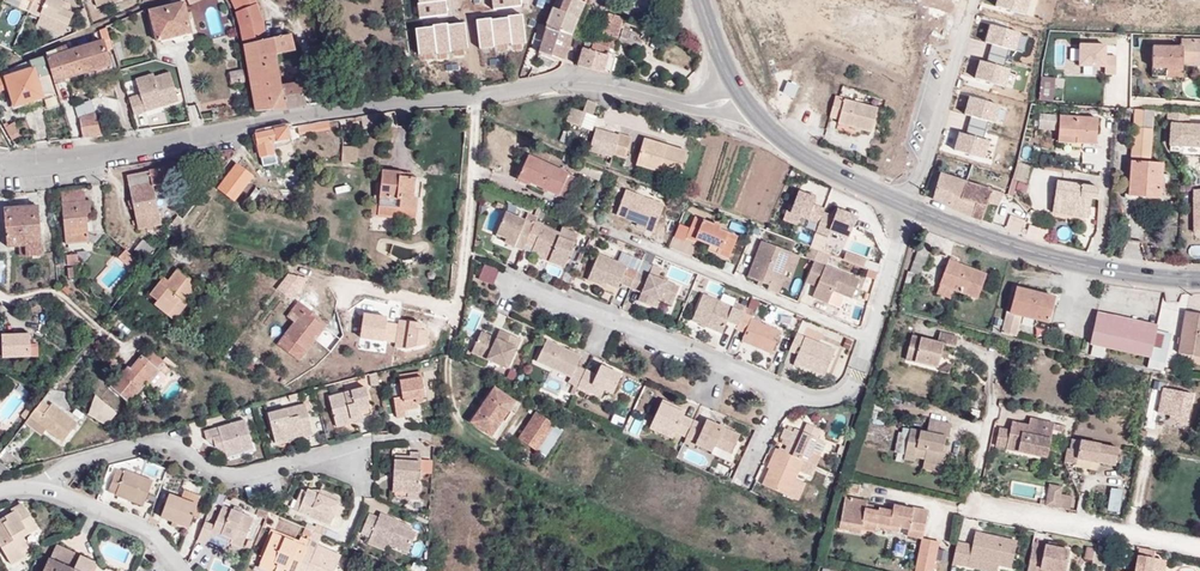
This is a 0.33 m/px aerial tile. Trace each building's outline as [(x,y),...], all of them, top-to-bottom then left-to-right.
[(32,1),(28,11),(39,16),(40,13),(68,25),(73,14),(67,11),(60,8),(63,1),(59,0),(33,0),(32,1)] [(96,6),(102,4),(103,8),(114,5),(113,2),(120,0),(95,0),(96,6)] [(241,27),(264,22),(258,5),(255,0),(232,0),(231,1),(241,27)] [(418,4),(417,4),(419,18),(448,15),(446,1),(444,1),(443,0),(418,0),(418,4)] [(492,11),(521,8),(521,0),(491,0),(492,11)] [(577,18),(584,5),(581,3),(583,0),(557,0),(554,7),(577,18)] [(994,6),(1026,15),(1030,0),(996,0),(994,6)] [(70,5),(63,1),(60,8),(67,11),(70,5)] [(157,41),(174,37),(192,33),(187,13),(184,2),(149,10),(157,41)] [(554,7),(547,24),(571,35),(577,18),(554,7)] [(191,12),(187,13),(192,33),(196,32),(191,12)] [(529,39),(526,13),(509,15),(509,14),(494,16),(494,17),(476,20),(480,46),(498,43),(498,41),(511,40),(511,41),(529,39)] [(618,38),(622,22),(623,18),(609,14),(603,34),(610,36),(618,38)] [(241,27),(244,44),(268,38),(264,22),(241,27)] [(468,49),(464,23),(447,25),(447,23),(432,25),(433,27),(415,30),(418,56),(436,53),(436,51),(449,49),(450,51),(468,49)] [(547,24),(539,53),(563,61),(568,49),(571,35),(547,24)] [(1021,33),(990,24),(985,42),(1016,51),(1020,36),(1021,33)] [(112,48),(106,26),(99,29),(104,40),(79,47),(77,38),(74,39),(76,48),(83,73),(112,64),(107,50),(112,48)] [(192,33),(174,37),(176,44),(194,40),(192,33)] [(1043,67),(1058,68),(1067,69),(1069,35),(1048,33),(1043,67)] [(287,107),(306,104),(302,82),(282,86),(277,54),(294,50),(290,34),(268,38),(244,44),(256,110),(287,107)] [(593,42),(609,48),(614,49),(618,38),(610,36),(608,43),(595,38),(593,42)] [(1026,38),(1020,36),(1017,50),(1023,52),(1026,38)] [(577,65),(610,74),(614,58),(607,56),(609,48),(593,42),(586,40),(577,65)] [(1180,40),(1180,46),(1152,45),(1152,76),(1182,77),(1183,64),(1199,65),(1199,41),(1180,40)] [(55,82),(83,73),(76,48),(70,50),(68,44),(46,53),(47,56),(55,82)] [(992,44),(989,53),(1006,58),(1008,49),(992,44)] [(1107,75),(1118,75),(1118,54),(1108,54),(1108,44),(1080,44),(1080,66),(1107,66),(1107,75)] [(1006,58),(989,53),(987,62),(1004,66),(1006,58)] [(58,92),(55,82),(47,56),(30,61),(33,68),(5,77),(4,71),(0,73),(0,95),(10,91),(15,105),(43,96),(54,93),(58,92)] [(356,63),(355,56),(332,58),(333,72),(347,70),(347,64),(356,63)] [(978,60),(973,78),(1006,87),(1011,69),(978,60)] [(30,61),(4,71),(5,77),(33,68),(30,61)] [(113,70),(112,64),(83,73),(85,79),(113,70)] [(1043,67),(1041,75),(1058,77),(1058,68),(1043,67)] [(246,82),(243,70),(229,72),(231,84),(246,82)] [(153,74),(135,79),(140,94),(129,98),(133,114),(146,110),(145,106),(161,101),(162,105),(178,100),(170,72),(154,77),(153,74)] [(1038,100),(1055,102),(1063,102),(1066,78),(1058,77),(1041,75),(1038,100)] [(331,101),(341,99),(341,94),(337,95),(336,79),(329,80),(331,101)] [(58,105),(54,93),(43,96),(47,109),(58,105)] [(22,144),(11,124),(14,122),(0,96),(0,118),(14,145),(22,144)] [(990,137),(999,104),(970,96),(965,114),(972,116),(968,132),(990,137)] [(872,132),(878,108),(835,97),(830,116),(839,118),(838,123),(872,132)] [(593,115),(597,104),(588,100),(583,112),(593,115)] [(79,117),(95,112),(92,101),(77,105),(79,117)] [(146,110),(162,105),(161,101),(145,106),(146,110)] [(578,125),(583,112),(572,108),(567,121),(578,125)] [(1152,129),(1153,110),(1135,109),(1133,128),(1152,129)] [(82,138),(102,135),(100,129),(95,112),(79,117),(82,138)] [(381,128),(379,114),(361,117),(363,130),(381,128)] [(1057,116),(1041,115),(1040,128),(1056,130),(1057,116)] [(1098,119),(1060,116),(1058,141),(1097,143),(1098,119)] [(1171,146),(1199,147),(1199,124),(1171,123),(1171,146)] [(290,138),(288,127),(256,134),(256,136),(261,156),(274,153),(271,143),(290,138)] [(612,155),(619,135),(596,128),(589,152),(613,159),(615,155),(612,155)] [(1150,159),(1152,129),(1133,128),(1131,157),(1150,159)] [(626,159),(633,138),(619,134),(619,135),(612,155),(615,155),(626,159)] [(956,152),(987,158),(990,139),(960,134),(956,152)] [(679,177),(687,151),(644,139),(637,164),(679,177)] [(569,200),(578,179),(528,156),(519,177),(569,200)] [(1144,192),(1144,197),(1160,198),(1163,164),(1131,161),(1129,191),(1144,192)] [(599,181),(602,172),(581,162),(577,171),(599,181)] [(1031,166),(1017,162),(1012,178),(1026,183),(1031,166)] [(235,200),(252,176),(237,165),(219,188),(235,200)] [(177,181),(174,166),(127,176),(138,229),(161,224),(154,187),(177,181)] [(400,172),(382,170),(378,216),(416,220),(420,179),(400,177),(400,172)] [(940,174),(933,198),(971,216),(977,202),(961,196),(965,183),(940,174)] [(1077,213),(1089,215),(1091,198),(1097,199),(1099,187),(1057,181),(1052,212),(1062,214),(1064,203),(1079,206),(1077,213)] [(1002,192),(992,189),(991,191),(965,183),(961,196),(977,202),(971,216),(981,220),(987,202),(997,205),(1002,192)] [(90,242),(85,186),(61,188),(66,244),(90,242)] [(665,205),(626,190),(617,215),(638,223),(636,226),(655,233),(665,205)] [(816,198),(798,191),(790,212),(786,210),(783,219),(797,224),(800,216),(819,223),(823,212),(824,209),(813,204),(816,198)] [(1088,218),(1089,215),(1077,213),(1079,206),(1064,203),(1062,214),(1088,218)] [(42,255),(39,206),(5,209),(8,248),(27,247),(27,256),(42,255)] [(816,232),(828,236),(830,230),(849,237),(857,216),(837,209),(834,216),(823,212),(819,223),(816,232)] [(1170,223),(1171,210),(1160,209),(1159,222),(1170,223)] [(505,243),(523,250),(526,244),(535,222),(537,218),(527,214),(525,221),(506,212),(497,234),(506,239),(505,243)] [(719,248),(731,253),(738,237),(720,229),(721,226),(714,223),(713,225),(695,217),(686,238),(696,242),(696,239),(710,244),(709,249),(717,253),(719,248)] [(1020,232),(1024,222),(1010,218),(1007,228),(1020,232)] [(535,222),(526,244),(534,247),(532,254),(565,267),(575,244),(561,237),(562,235),(543,227),(543,225),(535,222)] [(1026,234),(1048,241),(1051,230),(1045,229),(1029,224),(1026,234)] [(561,237),(575,244),(578,235),(564,229),(562,235),(561,237)] [(179,260),(190,248),(176,241),(168,252),(179,260)] [(783,279),(793,253),(762,241),(748,277),(769,285),(767,290),(779,294),(784,280),(783,279)] [(921,273),(930,249),(920,245),(911,269),(921,273)] [(730,258),(731,253),(719,248),(717,253),(730,258)] [(820,249),(815,261),(826,266),(832,254),(820,249)] [(135,268),(140,262),(126,250),(121,256),(135,268)] [(844,258),(855,262),(858,255),(847,251),(844,258)] [(620,284),(631,288),(638,272),(627,268),(628,266),(599,254),(588,280),(606,287),(608,284),(618,289),(620,284)] [(858,255),(855,262),(864,265),(867,258),(858,255)] [(951,256),(940,284),(954,290),(976,298),(986,274),(956,263),(958,259),(951,256)] [(860,280),(815,261),(806,282),(817,287),(812,297),(828,304),(834,291),(853,298),(860,280)] [(550,263),(547,269),(561,276),(564,270),(550,263)] [(481,279),(496,283),(500,267),(485,264),(481,279)] [(178,269),(168,281),(165,285),(160,282),(150,295),(157,301),(154,305),(174,321),(188,305),(185,302),(198,286),(178,269)] [(638,272),(631,288),(641,293),(638,301),(658,309),(661,301),(672,306),(680,287),(649,274),(648,276),(638,272)] [(165,285),(168,281),(164,277),(160,282),(165,285)] [(954,290),(940,284),(937,294),(950,299),(954,290)] [(1048,322),(1054,297),(1017,288),(1011,312),(1007,312),(1001,333),(1016,336),(1022,316),(1048,322)] [(739,326),(744,313),(733,307),(703,294),(692,320),(722,334),(728,321),(739,326)] [(320,319),(298,302),(289,313),(297,319),(277,344),(300,363),(316,341),(319,343),(329,330),(318,322),(320,319)] [(733,307),(744,313),(747,307),(735,302),(733,307)] [(1186,311),(1179,354),(1199,357),(1199,314),(1186,311)] [(431,326),(387,319),(388,316),(364,312),(361,340),(427,349),(431,326)] [(739,326),(737,330),(745,333),(742,341),(772,354),(781,331),(752,319),(753,317),(744,313),(739,326)] [(1155,334),(1096,320),(1090,344),(1093,345),(1091,355),(1103,357),(1106,348),(1150,358),(1155,334)] [(507,369),(521,340),(501,330),(496,339),(481,332),(472,352),(507,369)] [(30,345),(30,334),(3,335),(4,358),(38,357),(38,344),(30,345)] [(796,334),(789,351),(797,355),(794,363),(825,376),(836,350),(796,334)] [(1169,337),(1155,334),(1150,358),(1148,367),(1162,370),(1169,337)] [(912,338),(906,361),(938,369),(941,352),(943,347),(956,349),(959,339),(940,335),(938,344),(912,338)] [(226,339),(213,355),(223,359),(234,345),(226,339)] [(577,387),(586,369),(577,365),(582,356),(547,340),(537,362),(571,378),(569,383),(577,387)] [(223,359),(231,363),(240,350),(234,345),(223,359)] [(165,362),(151,349),(144,358),(142,357),(131,369),(128,367),(111,387),(130,403),(147,383),(148,384),(159,372),(157,370),(165,362)] [(938,369),(906,361),(906,364),(941,373),(941,370),(947,371),(950,360),(946,359),(948,353),(941,352),(938,369)] [(597,375),(586,369),(577,387),(601,398),(605,391),(613,394),(622,375),(601,365),(597,375)] [(427,402),(421,371),(398,375),(403,396),(394,398),(398,419),(407,417),(406,410),(418,409),(417,404),(427,402)] [(379,385),(377,372),(369,374),(371,387),(379,385)] [(370,401),(366,387),(329,396),(336,427),(354,423),(353,419),(371,414),(368,402),(370,401)] [(472,422),(493,437),(504,421),(516,403),(495,388),(472,422)] [(1186,419),(1191,393),(1172,389),(1167,415),(1186,419)] [(88,412),(108,426),(119,411),(98,397),(88,412)] [(29,417),(47,430),(63,442),(78,423),(52,403),(50,406),(42,400),(29,417)] [(686,438),(694,421),(683,416),(686,410),(662,400),(652,424),(675,434),(686,438)] [(314,435),(305,403),(267,413),(276,444),(304,436),(304,438),(314,435)] [(537,451),(555,425),(538,413),(520,440),(537,451)] [(29,417),(25,422),(41,436),(47,430),(29,417)] [(916,458),(924,460),(944,464),(946,453),(943,453),(946,436),(949,436),(952,424),(929,419),(927,432),(911,428),(904,459),(914,462),(916,458)] [(254,449),(245,420),(204,431),(207,441),(213,439),(215,447),(225,453),(243,448),(245,452),(254,449)] [(686,438),(684,443),(695,447),(696,445),(712,452),(715,446),(732,454),(740,435),(707,420),(704,425),(694,421),(686,438)] [(1046,457),(1052,430),(1054,423),(1037,420),(1035,426),(1012,422),(1010,430),(1000,428),(996,445),(1007,448),(1006,449),(1046,457)] [(504,421),(493,437),(497,440),(509,423),(504,421)] [(1054,423),(1052,430),(1062,431),(1064,425),(1054,423)] [(675,434),(652,424),(650,429),(673,439),(675,434)] [(784,452),(807,462),(821,430),(807,424),(803,432),(795,429),(794,432),(785,428),(780,439),(788,442),(784,452)] [(1115,466),(1118,448),(1073,439),(1071,450),(1067,449),(1065,463),(1076,465),(1075,468),(1096,471),(1098,463),(1115,466)] [(807,474),(812,465),(807,462),(784,452),(776,449),(767,468),(770,469),(762,485),(787,496),(799,471),(807,474)] [(408,493),(419,493),(421,452),(410,452),(410,460),(394,459),(392,492),(408,493)] [(944,464),(924,460),(922,468),(941,472),(944,464)] [(13,472),(0,462),(0,475),(13,472)] [(132,473),(145,478),(148,471),(135,466),(132,473)] [(154,481),(145,478),(132,473),(125,470),(124,473),(117,470),(109,490),(116,493),(115,495),(144,506),(154,481)] [(1063,485),(1048,482),(1046,498),(1041,497),(1039,504),(1059,507),(1061,493),(1063,485)] [(1121,513),(1124,489),(1112,488),(1110,512),(1121,513)] [(307,492),(302,490),(294,510),(330,525),(334,517),(339,519),(343,507),(339,505),(340,501),(338,497),(321,490),(319,494),(308,489),(307,492)] [(1073,494),(1061,493),(1059,507),(1070,509),(1073,494)] [(189,527),(198,505),(169,494),(161,517),(189,527)] [(862,526),(862,530),(876,532),(877,527),(908,533),(907,535),(923,538),(929,511),(914,508),(913,509),(894,505),(892,511),(879,508),(878,511),(867,509),(867,501),(845,497),(840,522),(862,526)] [(5,516),(7,520),(0,525),(0,545),(12,565),(32,553),(23,538),(37,529),(22,503),(11,510),(12,512),(5,516)] [(205,522),(198,541),(207,544),(211,536),(215,538),(218,533),(232,540),(230,544),(241,549),(254,519),(232,510),(230,513),(221,509),(214,526),(205,522)] [(416,533),(409,530),(397,525),(399,521),(380,513),(379,517),(369,513),(361,534),(370,537),(369,541),(386,548),(388,544),(408,553),(416,533)] [(397,525),(409,530),(411,526),(399,521),(397,525)] [(861,533),(862,530),(862,526),(840,522),(839,528),(861,533)] [(311,538),(314,531),(305,527),(302,534),(311,538)] [(301,561),(307,547),(273,532),(263,558),(278,564),(275,570),(297,570),(301,561)] [(952,564),(984,570),(997,570),(998,566),(1011,569),(1017,541),(975,532),(973,545),(957,541),(952,564)] [(218,533),(215,538),(230,544),(232,540),(218,533)] [(939,541),(922,539),(915,570),(933,570),(939,541)] [(308,570),(335,570),(342,555),(310,542),(307,547),(301,561),(311,566),(308,570)] [(57,545),(45,570),(92,570),(96,563),(57,545)] [(1027,570),(1039,570),(1040,568),(1054,570),(1066,570),(1070,551),(1045,546),(1044,553),(1031,551),(1027,570)] [(1085,558),(1098,562),(1102,551),(1089,546),(1085,558)] [(1140,548),(1140,555),(1157,557),(1158,549),(1140,548)] [(1159,559),(1137,556),(1135,570),(1158,570),(1159,559)] [(268,570),(275,570),(278,564),(263,558),(259,567),(268,570)] [(297,570),(308,570),(311,566),(301,561),(297,570)]
